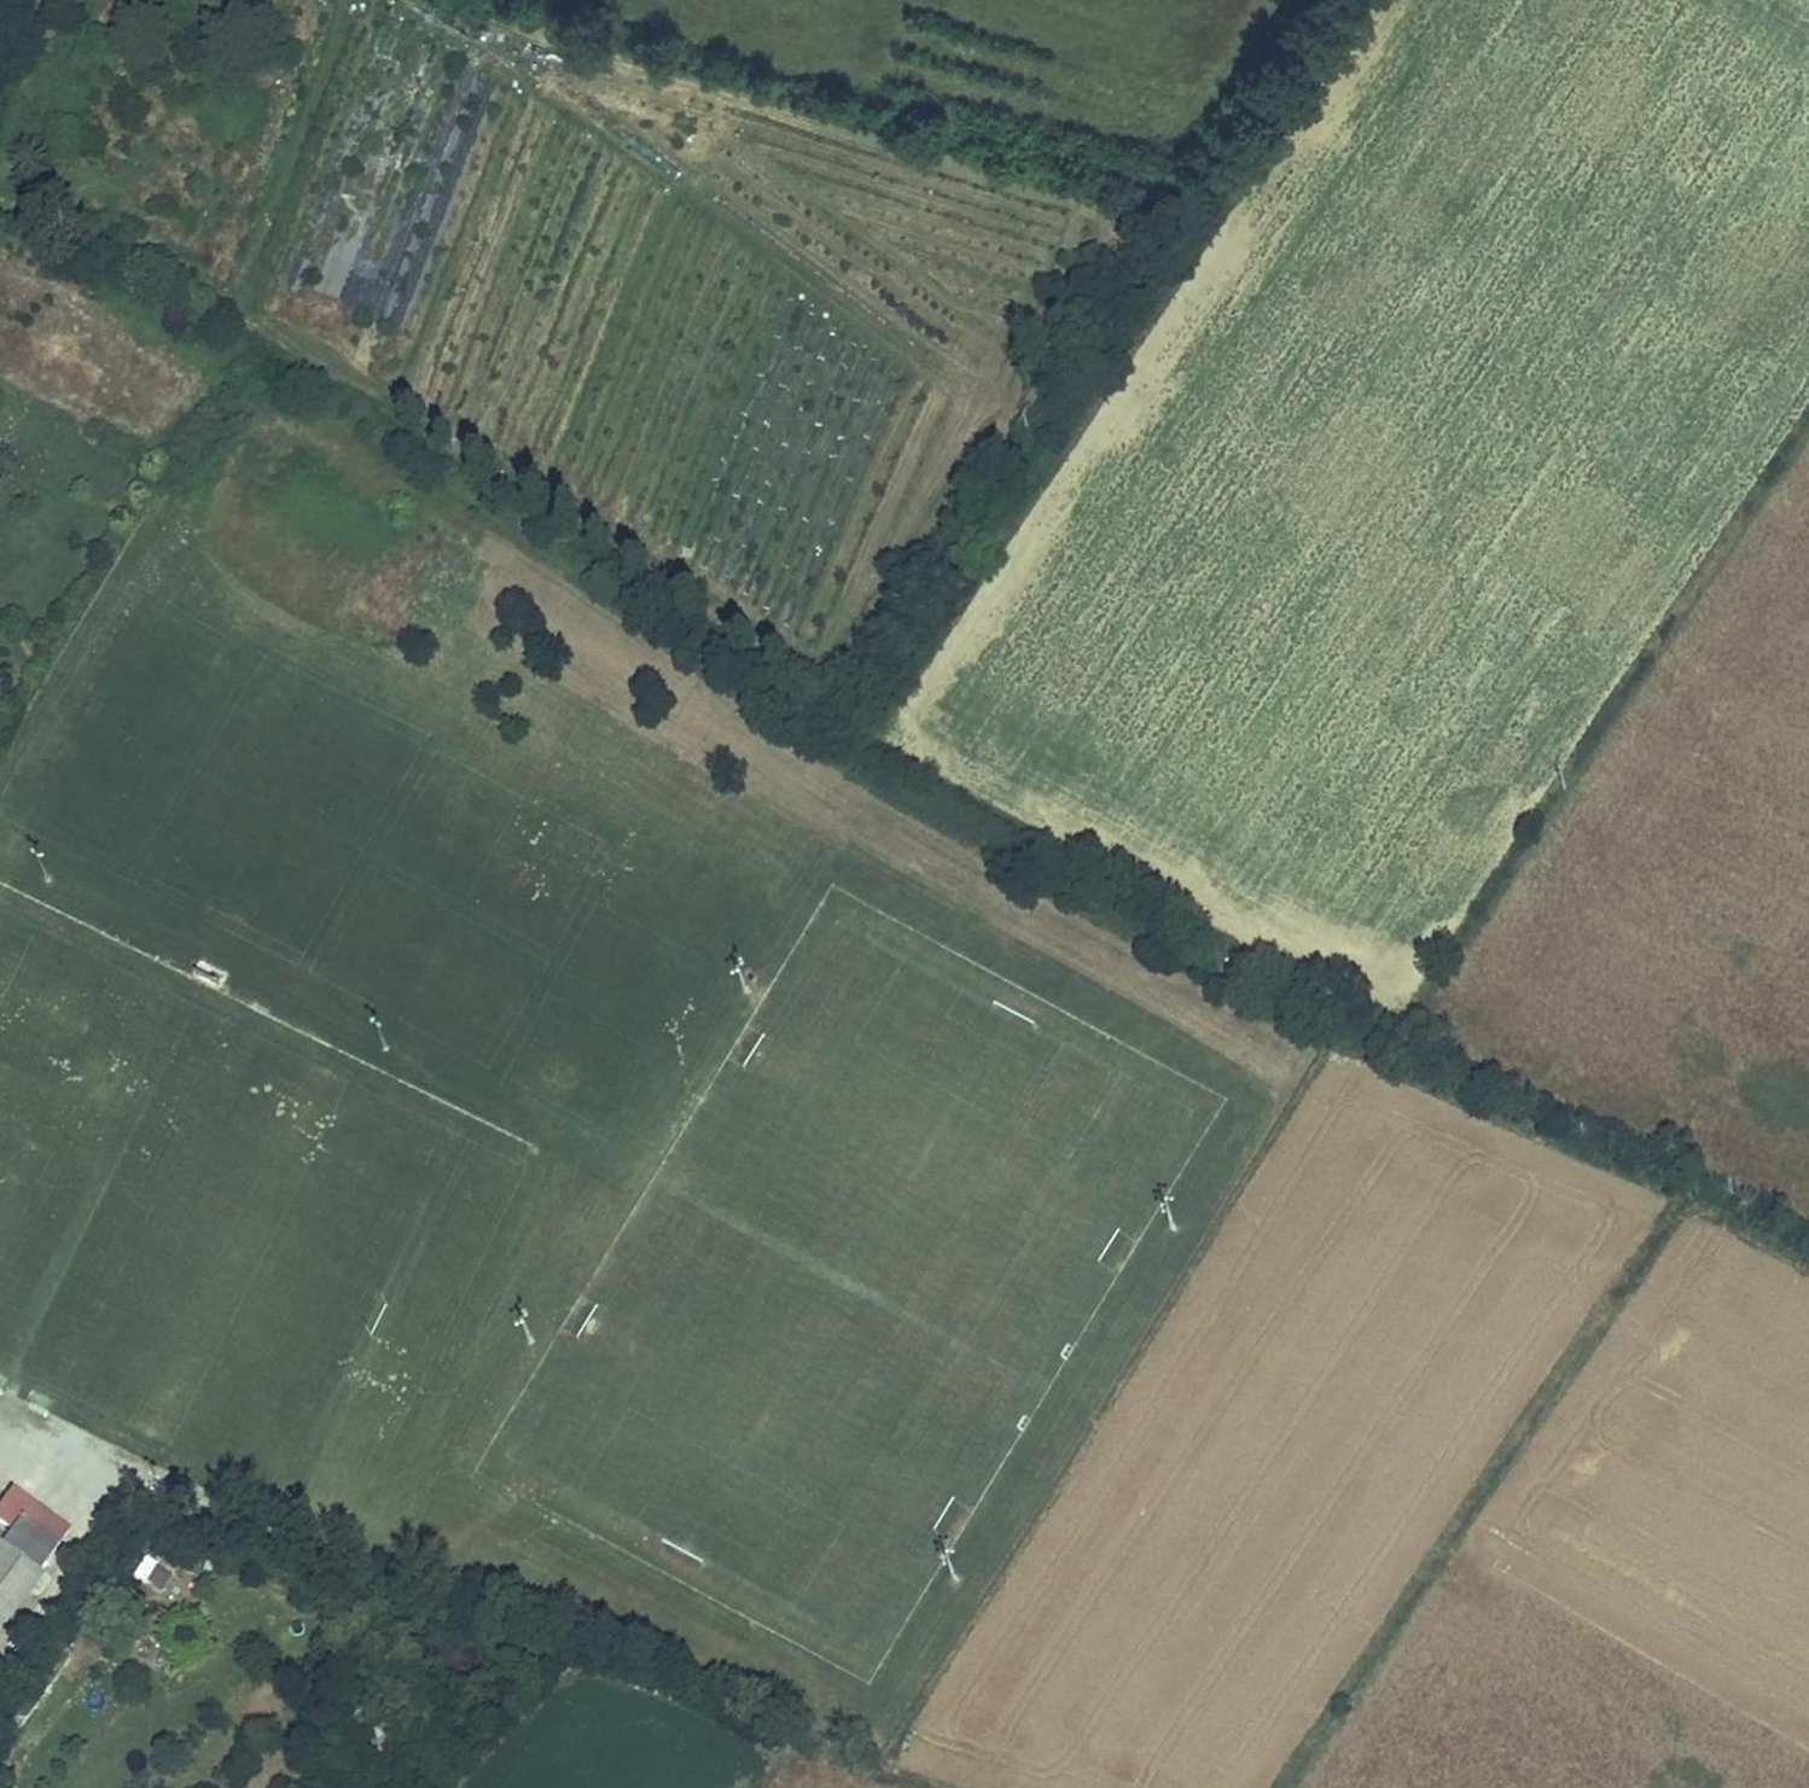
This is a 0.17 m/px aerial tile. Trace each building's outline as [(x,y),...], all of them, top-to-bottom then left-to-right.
[(13,1367),(0,1361),(0,1393),(13,1367)] [(80,1528),(23,1487),(0,1519),(0,1521),(15,1531),(9,1539),(0,1534),(0,1535),(0,1637),(80,1528)] [(163,1590),(171,1574),(147,1562),(139,1578),(163,1590)]
